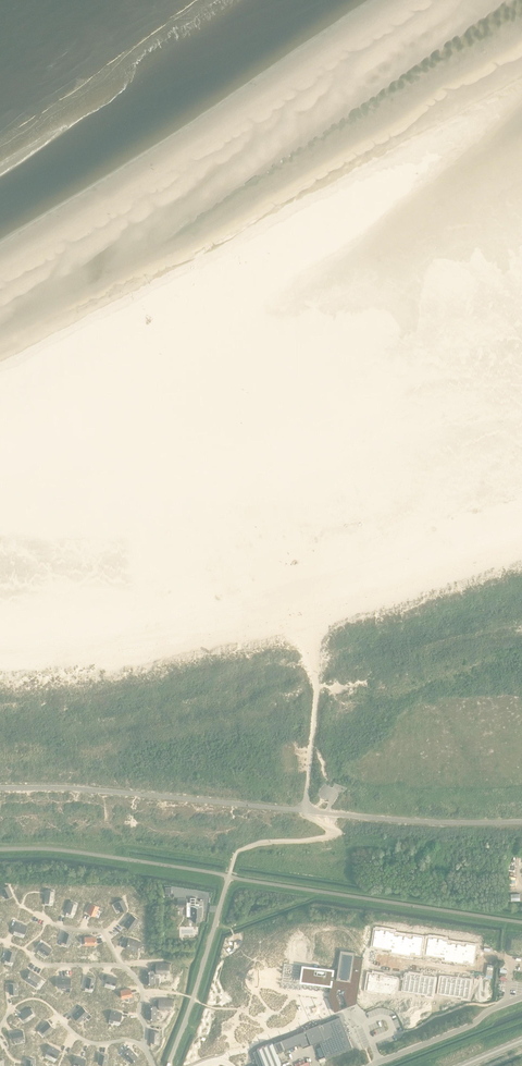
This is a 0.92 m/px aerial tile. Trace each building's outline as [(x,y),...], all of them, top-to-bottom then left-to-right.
[(8,886),(1,889),(5,898),(12,895),(8,886)] [(53,890),(46,890),(45,900),(52,900),(53,890)] [(190,905),(190,916),(193,916),(193,921),(200,921),(200,916),(202,916),(202,906),(199,906),(199,903),(196,903),(196,897),(190,897),(190,902),(187,902),(187,899),(178,899),(178,906),(187,906),(187,905),(190,905)] [(122,899),(115,902),(120,911),(127,908),(122,899)] [(69,901),(66,911),(73,913),(76,904),(69,901)] [(91,903),(87,912),(94,915),(97,909),(98,906),(91,903)] [(139,919),(131,914),(124,924),(132,930),(139,919)] [(17,922),(14,930),(24,933),(27,925),(17,922)] [(65,931),(62,941),(69,943),(72,933),(65,931)] [(129,938),(126,947),(138,951),(141,942),(129,938)] [(43,943),(39,949),(47,955),(51,949),(43,943)] [(8,949),(5,959),(12,961),(15,951),(8,949)] [(324,984),(330,985),(329,992),(329,997),(329,998),(330,998),(331,1001),(335,1011),(338,1009),(351,1004),(356,1002),(362,958),(354,957),(355,952),(341,949),(337,971),(310,967),(303,966),(301,980),(313,982),(313,983),(324,985),(324,984)] [(153,970),(145,970),(145,983),(154,983),(154,973),(169,973),(169,963),(151,963),(151,967),(153,967),(153,970)] [(41,978),(31,971),(25,978),(35,986),(41,978)] [(107,975),(105,982),(115,985),(117,978),(107,975)] [(94,978),(87,976),(85,986),(92,988),(94,978)] [(70,977),(57,977),(57,987),(70,987),(70,977)] [(130,988),(120,990),(122,998),(129,996),(132,996),(130,988)] [(147,1005),(147,1018),(157,1018),(157,1008),(172,1009),(172,999),(154,999),(154,1003),(155,1003),(155,1005),(147,1005)] [(88,1013),(81,1006),(72,1015),(79,1022),(88,1013)] [(30,1008),(22,1014),(26,1020),(34,1014),(30,1008)] [(111,1010),(109,1018),(120,1021),(121,1013),(111,1010)] [(281,1064),(277,1053),(282,1051),(301,1043),(303,1048),(311,1044),(319,1041),(325,1056),(326,1058),(352,1047),(347,1034),(343,1025),(340,1017),(321,1024),(320,1023),(303,1030),(304,1031),(279,1041),(275,1043),(273,1044),(272,1042),(264,1045),(257,1048),(258,1050),(253,1051),(259,1064),(255,1065),(276,1065),(281,1064)] [(53,1027),(48,1021),(40,1028),(45,1034),(53,1027)] [(22,1030),(12,1033),(14,1040),(24,1038),(22,1030)] [(158,1042),(159,1032),(152,1031),(151,1041),(158,1042)] [(50,1045),(46,1053),(56,1057),(59,1050),(50,1045)] [(137,1056),(129,1048),(123,1054),(131,1062),(137,1056)] [(100,1053),(98,1063),(105,1065),(108,1055),(100,1053)] [(74,1064),(82,1065),(83,1065),(85,1059),(76,1056),(74,1064)]
